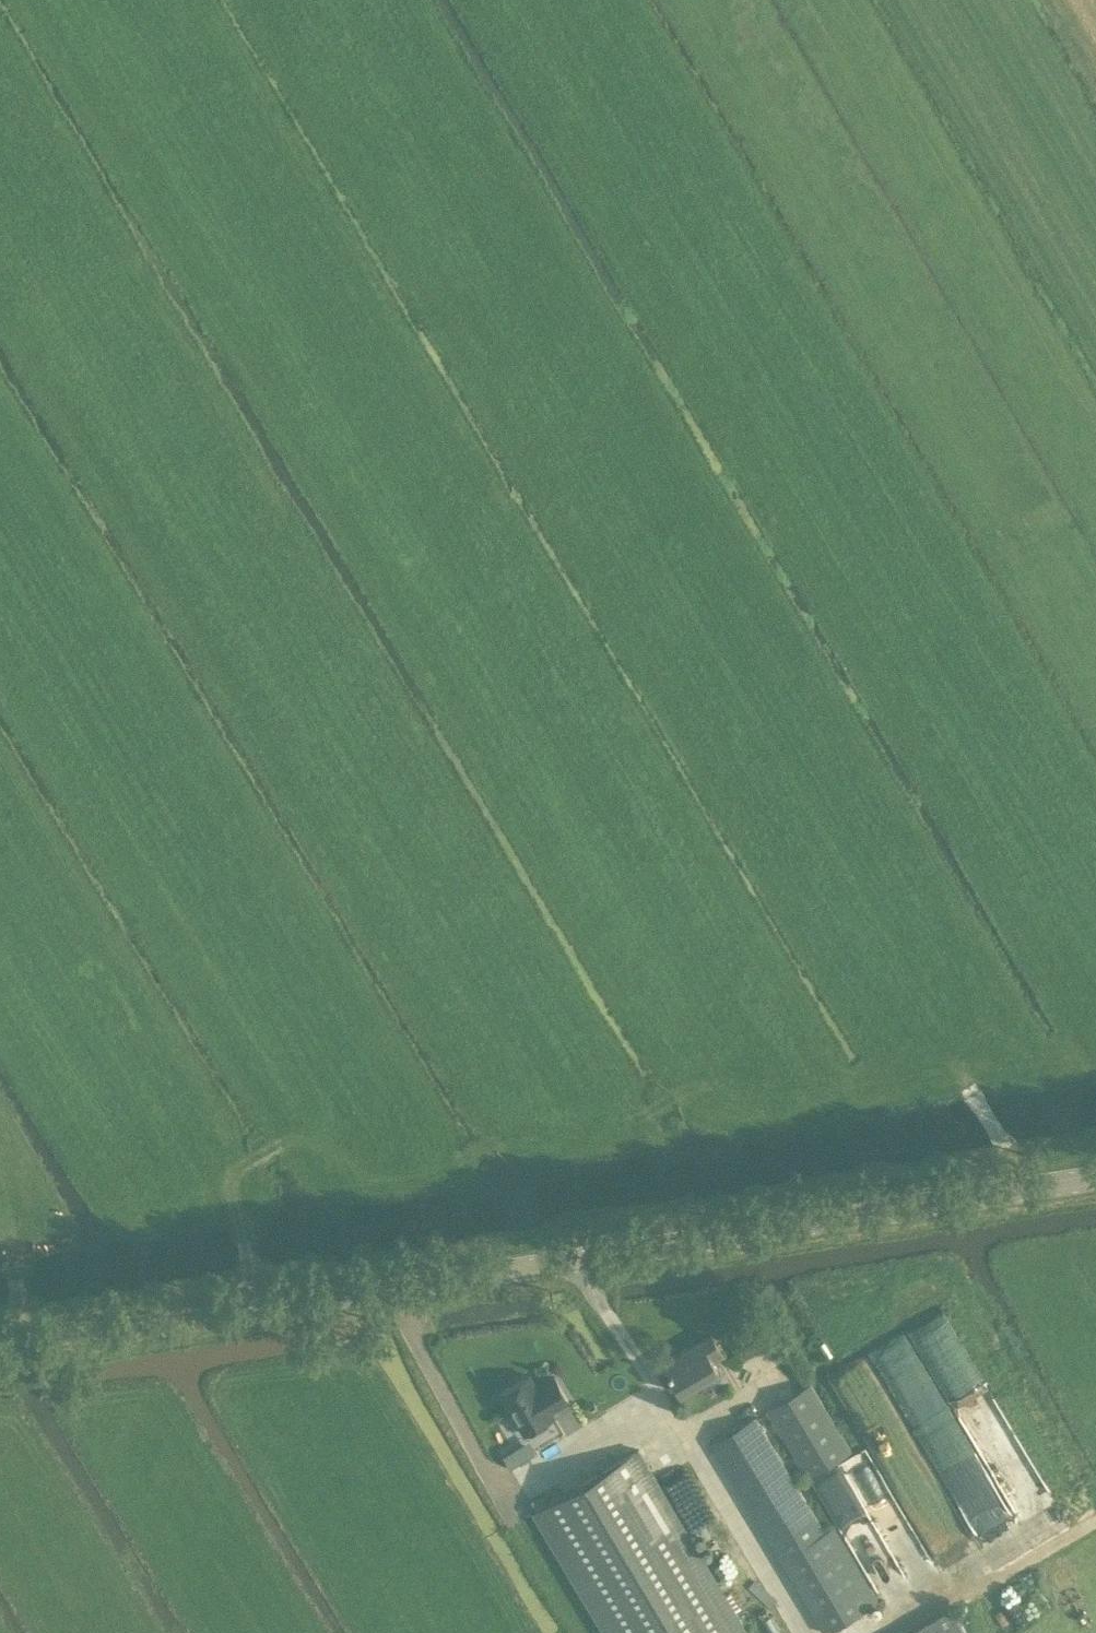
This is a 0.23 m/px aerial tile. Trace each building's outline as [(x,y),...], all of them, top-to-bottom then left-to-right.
[(713,1359),(723,1353),(712,1335),(666,1363),(682,1390),(718,1368),(713,1359)] [(778,1358),(784,1352),(778,1346),(772,1352),(778,1358)] [(555,1376),(537,1387),(529,1374),(501,1391),(525,1432),(553,1414),(550,1410),(568,1399),(555,1376)] [(766,1410),(808,1479),(809,1480),(854,1454),(811,1383),(767,1410),(766,1410)] [(756,1416),(712,1444),(713,1444),(826,1631),(878,1602),(836,1533),(830,1537),(808,1499),(817,1495),(809,1480),(808,1479),(799,1486),(756,1416)] [(513,1449),(503,1456),(510,1468),(520,1461),(513,1449)] [(611,1632),(744,1632),(687,1537),(691,1535),(639,1449),(537,1510),(611,1632)]
